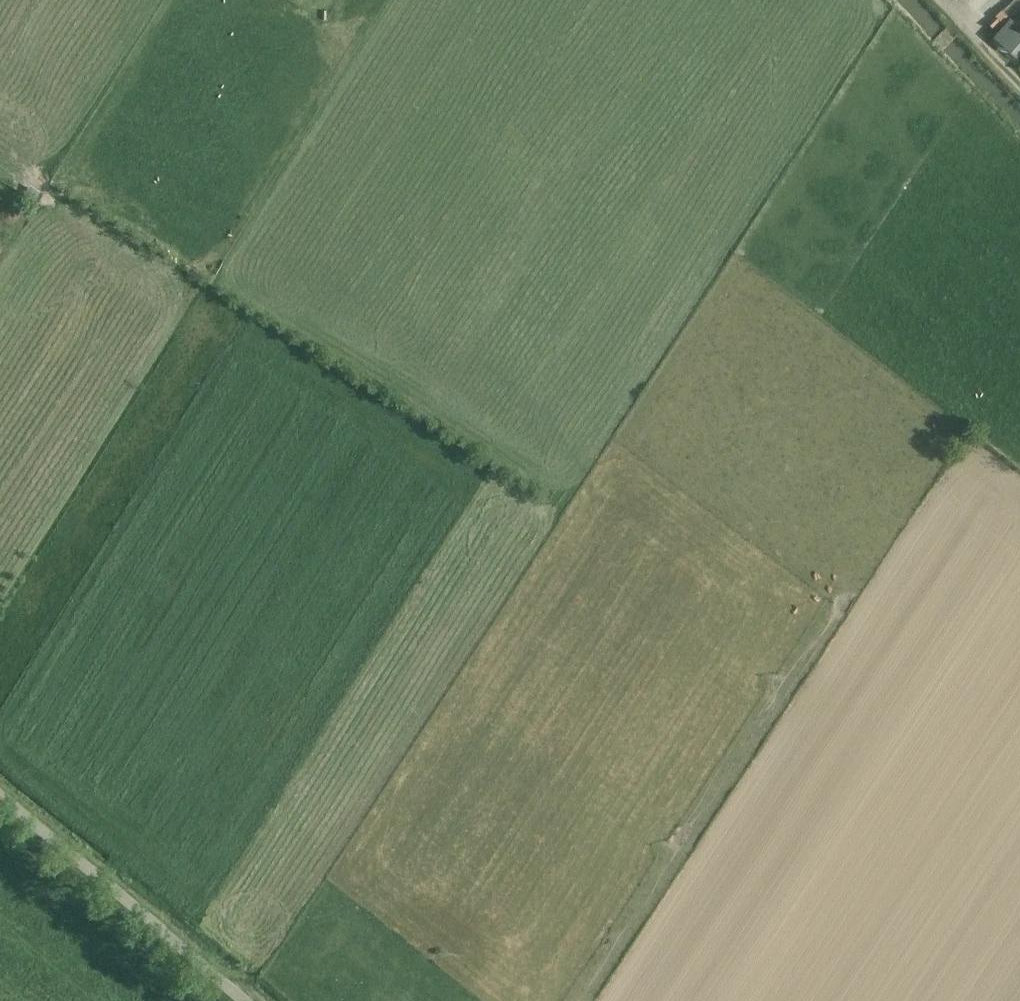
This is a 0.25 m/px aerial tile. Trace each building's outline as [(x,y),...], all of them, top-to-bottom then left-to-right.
[(995,16),(988,23),(994,30),(1001,22),(995,16)] [(993,38),(1005,49),(1016,37),(1019,41),(1019,21),(1017,24),(1011,19),(993,38)]
